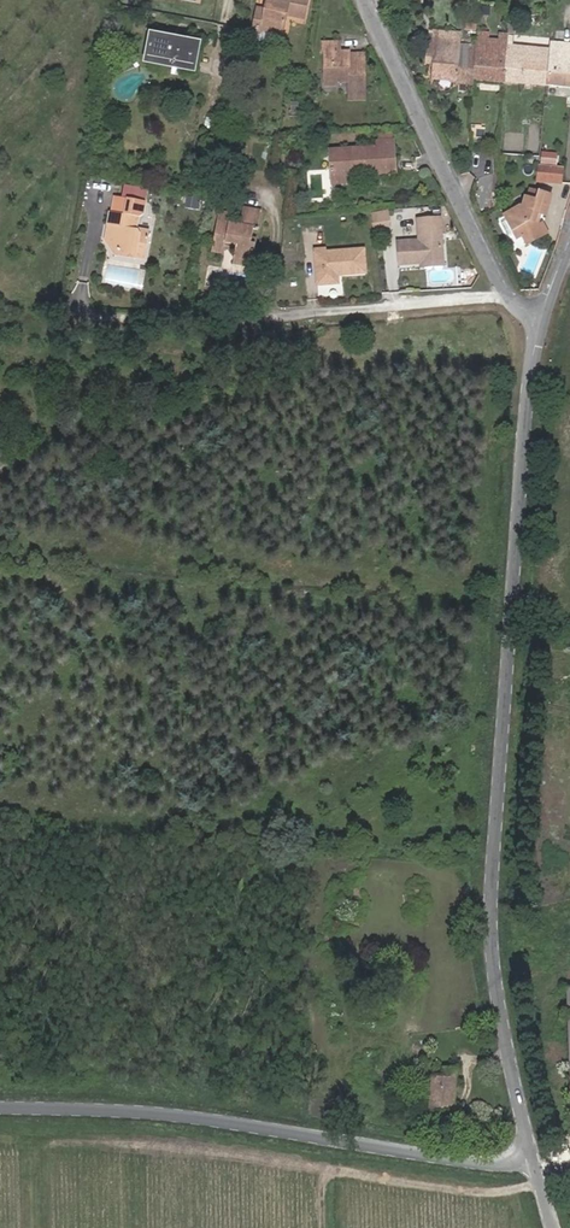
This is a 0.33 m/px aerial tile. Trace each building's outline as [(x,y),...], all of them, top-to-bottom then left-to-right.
[(289,0),(268,0),(265,12),(258,11),(253,34),(260,35),(261,32),(281,36),(285,16),(289,0)] [(285,16),(303,20),(307,0),(289,0),(285,16)] [(476,48),(473,81),(504,83),(507,50),(489,49),(490,41),(490,34),(477,33),(476,48)] [(504,83),(549,87),(552,64),(569,65),(569,36),(545,33),(541,48),(517,47),(517,38),(507,37),(507,50),(504,83)] [(435,77),(473,81),(476,48),(462,47),(463,41),(449,40),(449,35),(437,34),(437,44),(435,67),(435,77)] [(507,50),(507,37),(507,35),(500,35),(499,42),(490,41),(489,49),(507,50)] [(194,74),(200,45),(152,36),(147,61),(183,69),(182,72),(194,74)] [(352,83),(364,83),(363,56),(339,56),(338,43),(324,44),(327,88),(336,88),(336,83),(352,83)] [(426,66),(435,67),(437,44),(427,44),(426,66)] [(549,87),(569,89),(569,65),(552,64),(549,87)] [(364,101),(364,83),(352,83),(353,101),(364,101)] [(378,154),(395,153),(394,141),(377,142),(378,149),(378,154)] [(333,177),(357,176),(397,175),(395,153),(378,154),(378,149),(331,153),(333,177)] [(563,183),(565,170),(539,166),(537,181),(563,183)] [(357,184),(357,176),(333,177),(334,187),(357,184)] [(509,232),(513,241),(519,238),(522,246),(544,236),(540,227),(537,228),(534,220),(537,216),(544,218),(550,200),(535,195),(532,204),(521,202),(518,211),(503,217),(504,220),(509,232)] [(242,205),(240,218),(258,222),(260,209),(242,205)] [(137,250),(136,254),(146,257),(152,230),(140,226),(143,214),(113,208),(110,221),(118,223),(115,238),(126,247),(137,250)] [(258,222),(240,218),(239,223),(233,221),(234,213),(220,210),(213,246),(227,250),(233,251),(233,256),(250,259),(252,243),(249,243),(252,228),(256,229),(258,222)] [(509,232),(504,220),(500,222),(505,234),(509,232)] [(103,246),(136,254),(137,250),(126,247),(115,238),(118,223),(110,221),(103,246)] [(390,240),(389,224),(372,225),(375,241),(390,240)] [(421,264),(443,262),(440,225),(419,227),(420,248),(399,249),(401,270),(421,269),(421,264)] [(227,250),(213,246),(212,252),(226,255),(227,250)] [(248,267),(250,259),(233,256),(231,263),(248,267)] [(335,291),(335,281),(334,276),(338,276),(340,280),(363,278),(362,259),(325,261),(325,258),(314,258),(316,293),(335,291)] [(444,271),(443,262),(421,264),(421,269),(422,273),(444,271)] [(356,987),(365,988),(367,968),(358,967),(356,987)] [(412,1054),(410,1066),(424,1067),(425,1056),(412,1054)] [(458,1070),(435,1069),(431,1110),(454,1112),(458,1070)]
